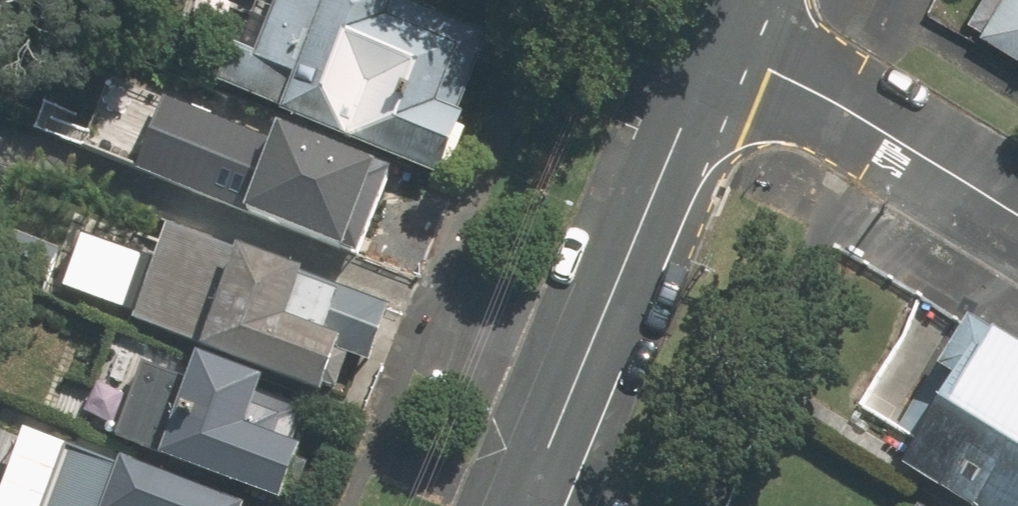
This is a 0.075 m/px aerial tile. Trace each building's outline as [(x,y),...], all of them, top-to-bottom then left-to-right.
[(252,61),(236,55),(224,86),(240,92),(431,164),(481,34),(392,0),(276,0),(252,61)] [(1017,53),(1017,0),(1000,0),(982,32),(1017,53)] [(171,185),(274,225),(384,267),(417,182),(307,140),(293,176),(190,136),(171,185)] [(236,256),(171,232),(136,323),(200,348),(236,256)] [(236,256),(200,348),(268,374),(320,394),(339,343),(288,324),(305,278),(237,253),(236,256)] [(305,278),(288,324),(339,343),(358,351),(376,304),(306,277),(305,278)] [(969,505),(1017,505),(1017,351),(968,318),(897,426),(919,441),(904,463),(969,505)] [(187,389),(163,452),(232,479),(277,496),(298,442),(253,425),(267,388),(198,361),(187,389)] [(187,389),(145,373),(121,436),(163,452),(187,389)] [(117,470),(73,453),(53,505),(103,505),(117,470)] [(120,462),(117,470),(103,505),(236,505),(120,462)]
